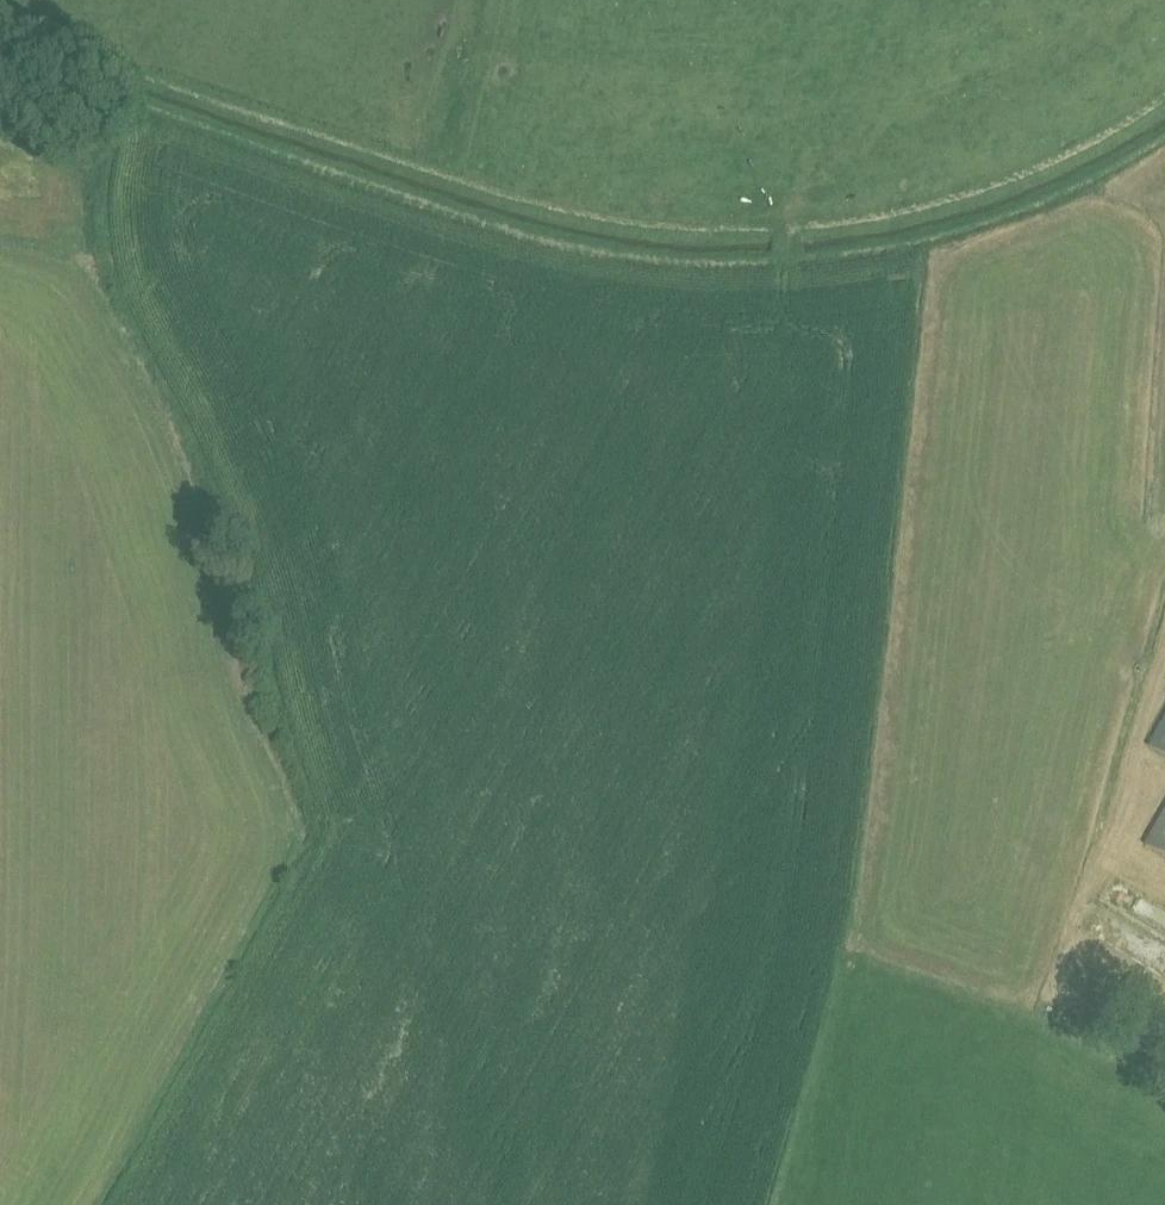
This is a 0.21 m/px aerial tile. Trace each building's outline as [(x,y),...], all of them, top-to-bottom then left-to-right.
[(1146,845),(1164,856),(1164,811),(1146,845)]
